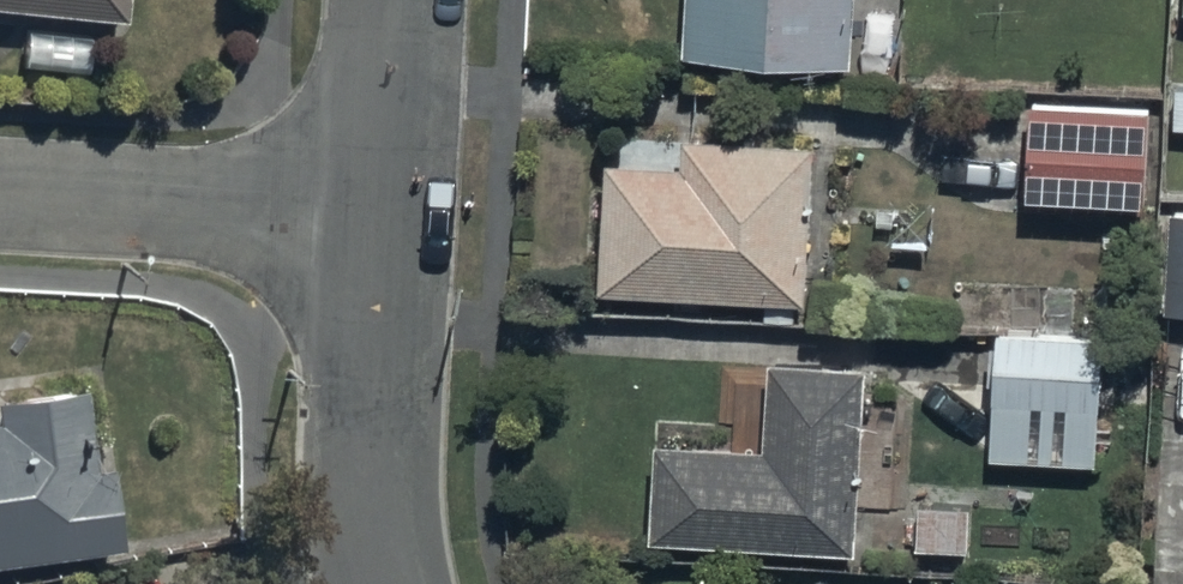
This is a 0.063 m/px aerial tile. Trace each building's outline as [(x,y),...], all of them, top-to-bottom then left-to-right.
[(123,27),(126,0),(0,0),(0,11),(123,27)] [(690,61),(851,72),(856,0),(694,0),(690,61)] [(1025,101),(1024,200),(1141,201),(1143,103),(1025,101)] [(612,169),(607,301),(808,309),(815,149),(687,144),(686,172),(612,169)] [(1165,221),(1162,330),(1182,330),(1182,222),(1165,221)] [(1094,473),(1104,344),(1002,336),(992,465),(1094,473)] [(662,447),(655,546),(855,559),(867,367),(776,361),(770,454),(662,447)] [(118,544),(108,460),(91,462),(80,380),(0,390),(0,560),(118,544)]
